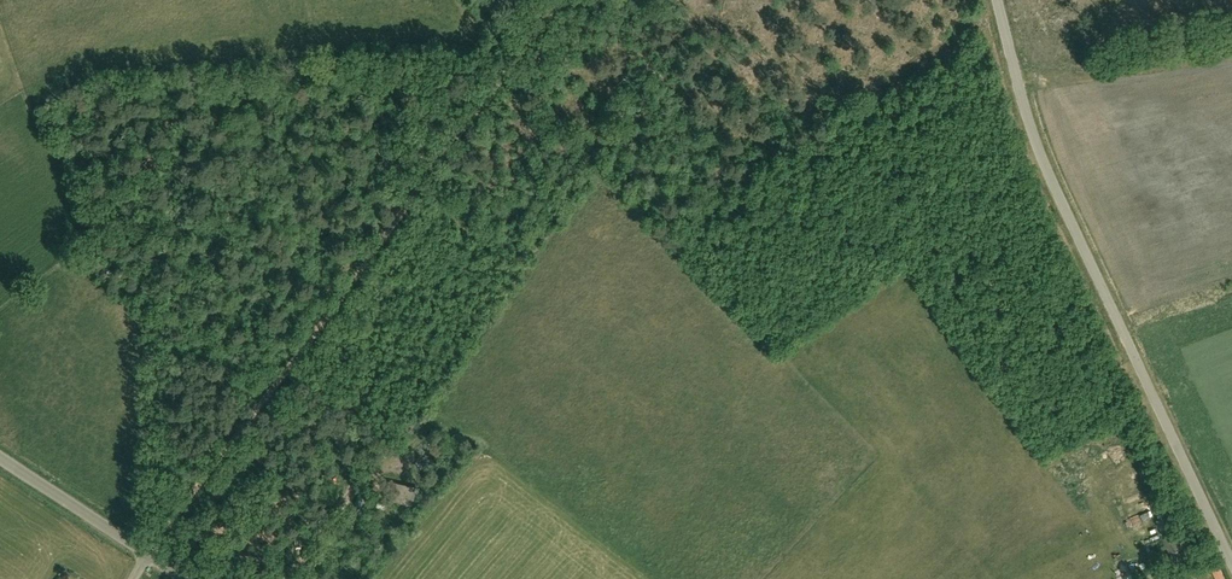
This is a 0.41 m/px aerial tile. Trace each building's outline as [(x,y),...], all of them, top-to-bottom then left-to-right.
[(1173,543),(1178,551),(1186,546),(1182,538),(1173,543)]
